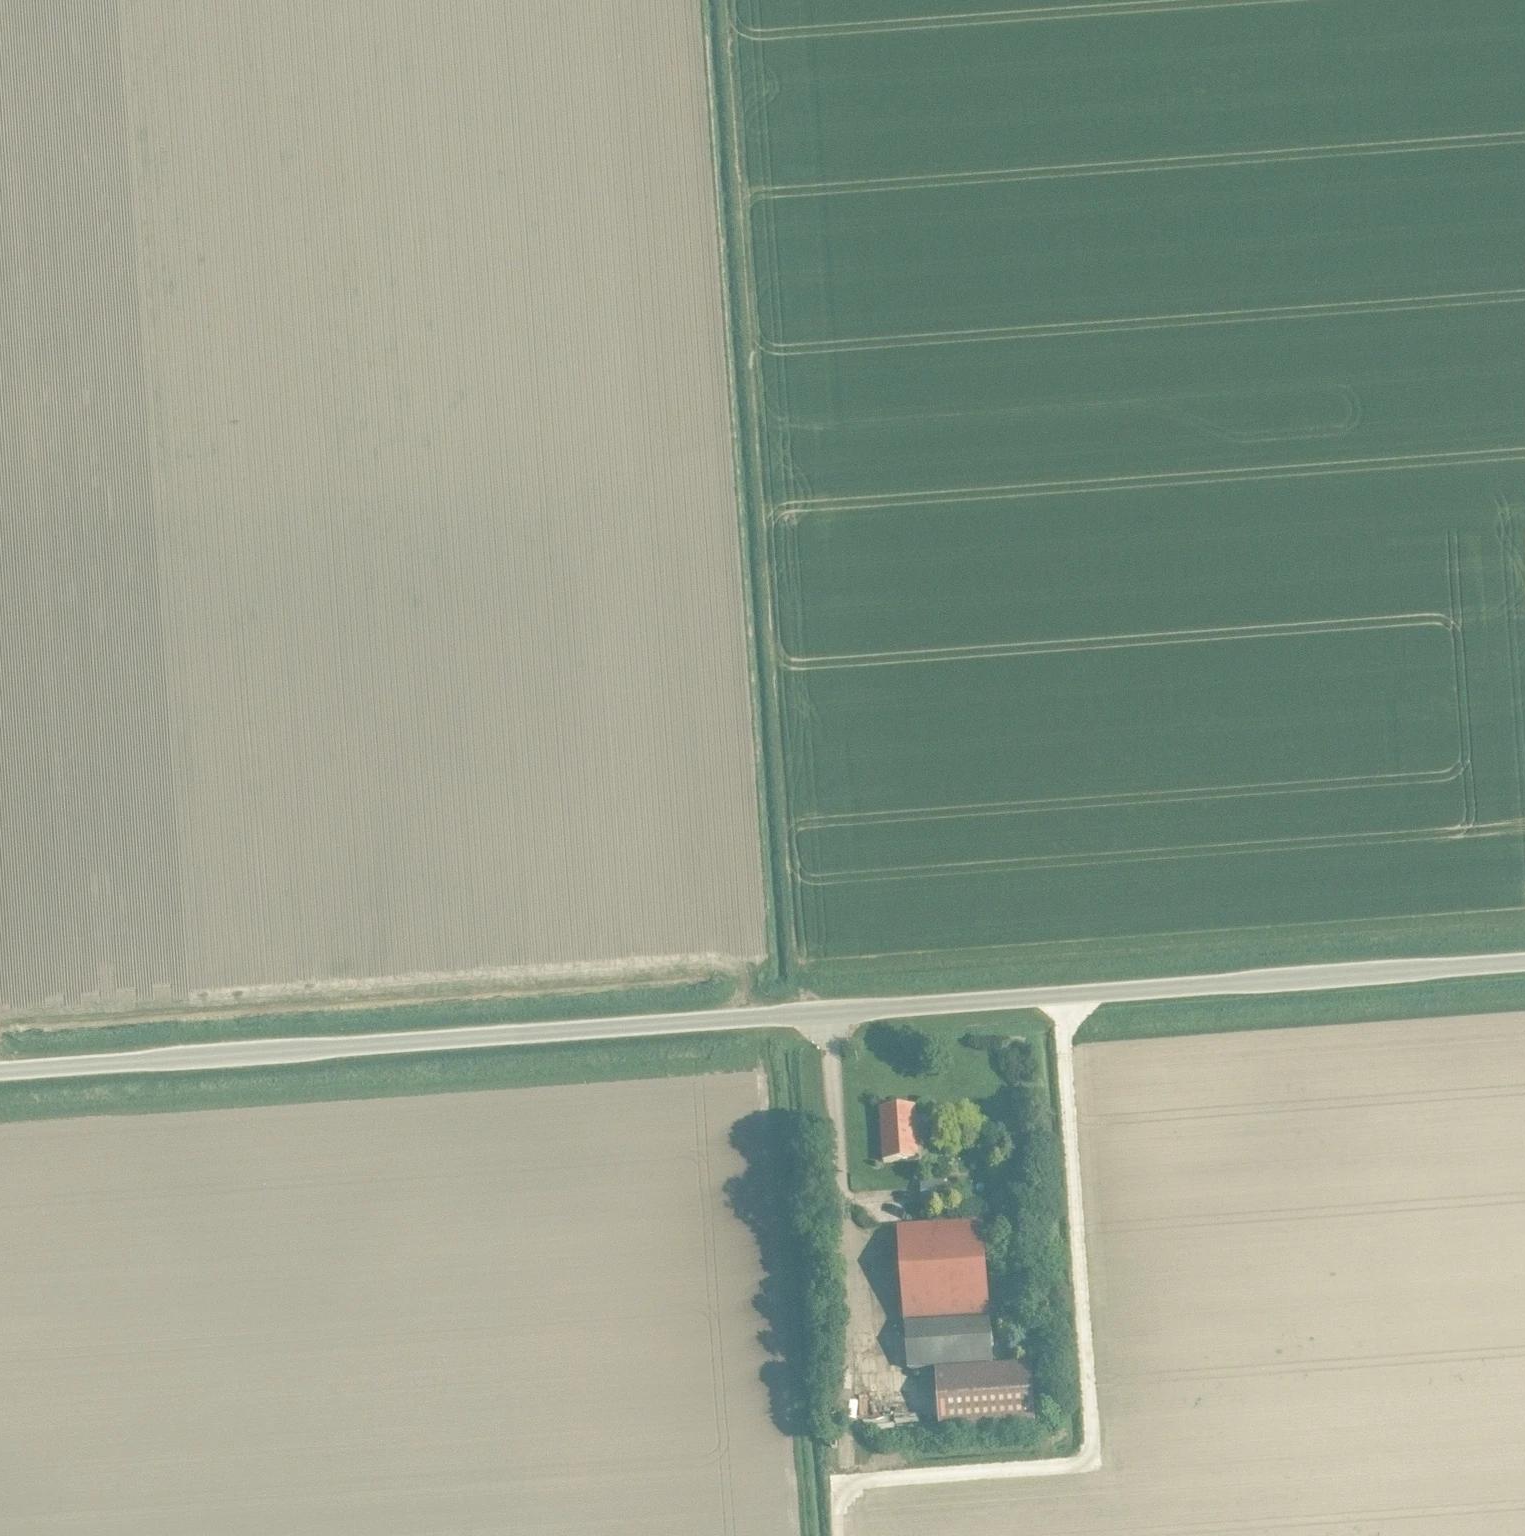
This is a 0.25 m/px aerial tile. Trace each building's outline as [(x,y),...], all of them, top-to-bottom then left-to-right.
[(878,1108),(881,1152),(882,1161),(917,1158),(914,1106),(878,1108)] [(897,1227),(902,1321),(985,1317),(980,1223),(897,1227)] [(985,1317),(902,1321),(904,1369),(987,1365),(985,1317)] [(1027,1366),(931,1371),(933,1432),(1030,1428),(1027,1366)]
